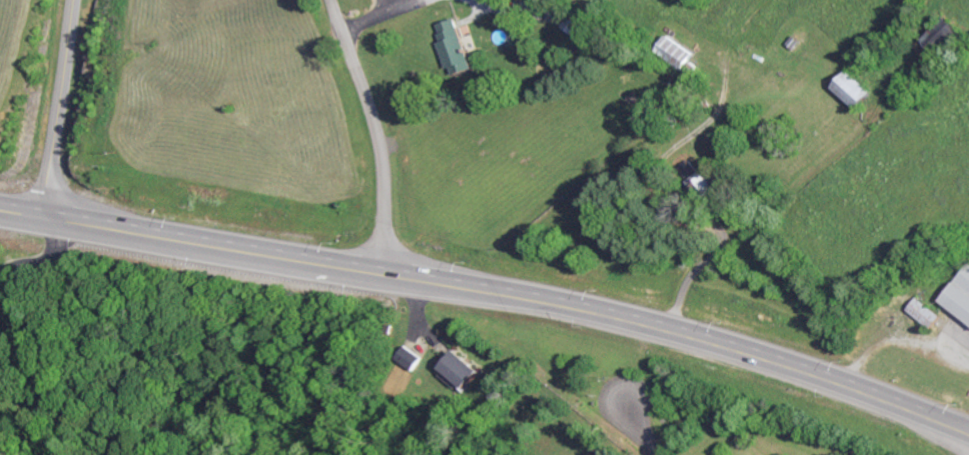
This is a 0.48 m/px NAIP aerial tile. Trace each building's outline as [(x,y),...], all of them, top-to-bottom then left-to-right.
[(587,18),(572,9),(562,26),(577,35),(587,18)] [(449,74),(471,68),(457,17),(435,23),(449,74)] [(659,49),(685,69),(697,53),(670,34),(659,49)] [(837,85),(859,108),(876,92),(854,68),(837,85)] [(706,168),(701,172),(690,158),(677,168),(701,199),(719,184),(706,168)] [(968,321),(968,263),(965,260),(938,302),(968,321)] [(932,327),(940,313),(913,297),(905,311),(932,327)] [(423,356),(407,345),(397,358),(413,369),(423,356)] [(482,368),(456,349),(442,368),(468,387),(482,368)]
